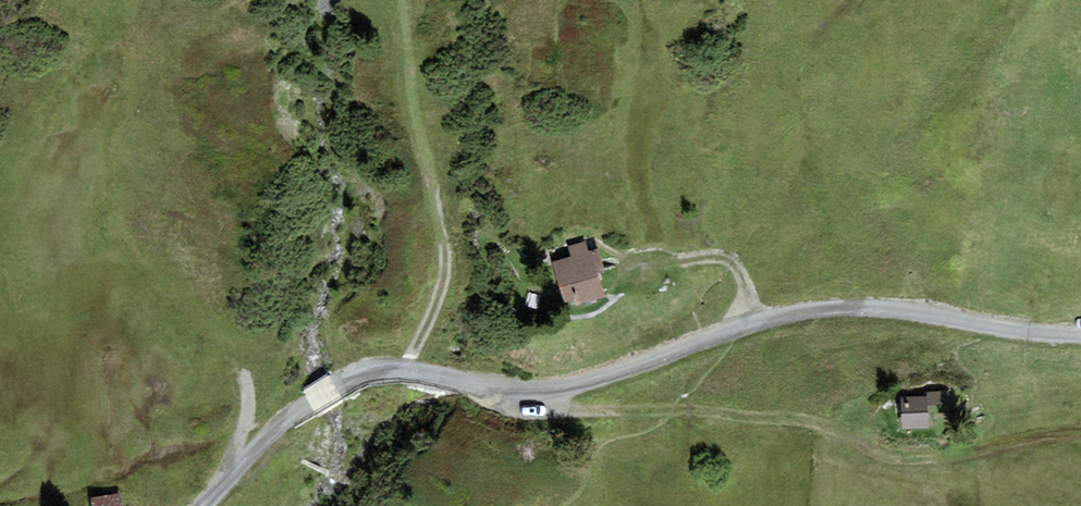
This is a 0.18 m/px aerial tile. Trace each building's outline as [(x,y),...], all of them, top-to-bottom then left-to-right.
[(605,272),(598,249),(589,252),(586,241),(568,246),(571,257),(553,262),(565,302),(574,299),(576,305),(605,296),(599,274),(605,272)] [(944,391),(928,392),(929,405),(944,404),(944,391)] [(928,429),(927,396),(900,397),(902,430),(928,429)]
